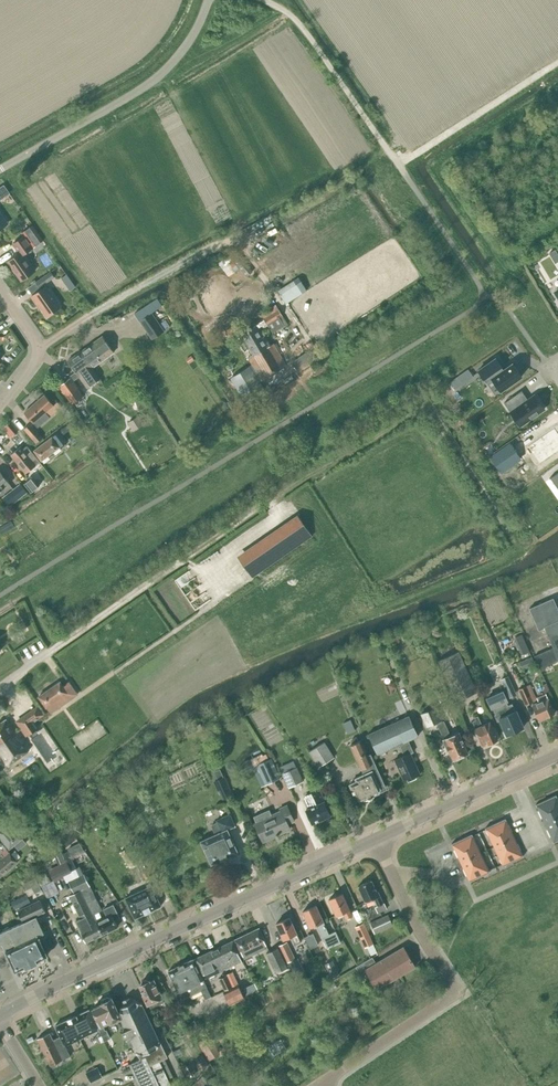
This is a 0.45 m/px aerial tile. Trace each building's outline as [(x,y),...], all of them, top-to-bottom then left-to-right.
[(10,192),(4,184),(0,187),(0,200),(10,192)] [(26,234),(24,236),(31,245),(33,247),(43,240),(33,226),(25,231),(26,234)] [(22,280),(35,270),(24,254),(33,247),(31,245),(24,236),(13,244),(20,253),(8,261),(22,280)] [(234,261),(247,277),(253,271),(240,256),(234,261)] [(40,287),(54,277),(50,271),(36,281),(40,287)] [(61,278),(66,284),(71,280),(66,273),(61,278)] [(295,280),(278,291),(283,300),(289,296),(292,300),(303,293),(307,290),(299,277),(295,280)] [(38,302),(47,316),(61,306),(46,285),(31,296),(36,303),(38,302)] [(242,333),(238,335),(242,344),(247,341),(255,355),(251,358),(254,363),(263,379),(286,365),(274,343),(271,345),(268,340),(266,342),(259,332),(261,331),(269,326),(267,324),(282,315),(279,309),(264,318),(264,319),(242,333)] [(164,331),(152,313),(140,321),(152,339),(164,331)] [(81,351),(92,367),(114,352),(103,336),(92,343),(81,351)] [(87,388),(100,378),(92,367),(81,351),(68,360),(76,372),(70,376),(71,378),(59,386),(72,404),(84,396),(73,381),(79,376),(87,388)] [(195,360),(191,355),(186,359),(189,363),(195,360)] [(515,377),(507,364),(497,370),(490,358),(472,369),(480,382),(485,378),(493,391),(515,377)] [(232,376),(230,378),(246,403),(264,391),(258,382),(263,379),(254,363),(237,374),(232,376)] [(468,369),(458,377),(463,384),(473,376),(468,369)] [(504,403),(511,412),(515,409),(525,423),(545,409),(535,395),(528,400),(522,391),(504,403)] [(45,395),(25,412),(31,419),(33,422),(38,427),(50,417),(45,411),(53,405),(45,395)] [(128,422),(134,432),(145,424),(139,415),(128,422)] [(65,426),(68,430),(74,426),(71,422),(65,426)] [(43,438),(34,427),(31,423),(30,423),(24,429),(36,443),(40,440),(43,438)] [(526,448),(540,469),(557,458),(557,428),(557,427),(526,448)] [(42,460),(67,441),(59,431),(34,450),(42,460)] [(515,444),(496,456),(503,467),(522,456),(515,444)] [(23,448),(21,445),(11,454),(13,457),(26,473),(40,462),(27,445),(23,448)] [(10,484),(0,472),(0,492),(10,484)] [(550,478),(550,479),(551,478),(557,489),(557,472),(550,478)] [(39,485),(32,477),(24,484),(30,492),(39,485)] [(20,484),(3,498),(10,506),(27,493),(20,484)] [(298,515),(279,528),(293,549),(301,544),(312,536),(298,515)] [(293,549),(279,528),(237,556),(252,578),(293,549)] [(553,598),(530,608),(539,629),(545,627),(549,634),(557,655),(557,609),(553,598)] [(13,637),(26,629),(23,624),(10,632),(13,637)] [(516,637),(523,654),(530,651),(522,634),(516,637)] [(557,660),(552,648),(535,656),(541,671),(546,669),(544,666),(557,660)] [(457,700),(477,691),(459,651),(438,660),(457,700)] [(532,656),(519,662),(523,669),(535,663),(532,656)] [(501,679),(509,698),(517,694),(509,676),(501,679)] [(60,681),(39,696),(51,713),(59,707),(54,701),(68,692),(60,681)] [(397,687),(394,681),(388,684),(391,690),(397,687)] [(537,700),(529,684),(519,688),(526,705),(537,700)] [(493,709),(495,714),(494,715),(498,721),(501,720),(507,734),(523,727),(516,710),(513,703),(508,705),(507,702),(508,702),(503,690),(486,698),(487,700),(491,710),(493,709)] [(555,713),(548,697),(546,693),(537,697),(539,702),(532,704),(539,720),(555,713)] [(18,719),(15,721),(20,728),(26,736),(29,734),(36,729),(39,727),(35,721),(43,715),(37,706),(29,712),(18,719)] [(421,713),(427,727),(437,722),(438,723),(444,739),(443,739),(446,746),(447,746),(453,759),(468,752),(459,732),(451,736),(444,721),(443,721),(436,706),(421,713)] [(380,728),(368,734),(378,754),(400,744),(405,755),(395,759),(405,781),(420,774),(410,753),(413,752),(408,740),(418,735),(409,715),(402,718),(380,728)] [(475,728),(482,745),(488,742),(488,743),(498,738),(490,721),(482,725),(478,716),(475,717),(476,720),(473,721),(476,727),(475,728)] [(17,730),(15,732),(6,719),(0,723),(0,757),(6,766),(9,764),(16,759),(30,749),(17,730)] [(343,723),(348,734),(356,730),(350,719),(343,723)] [(361,740),(351,744),(364,774),(356,778),(357,780),(350,784),(357,799),(360,801),(366,798),(367,799),(374,795),(373,795),(387,789),(371,753),(368,755),(361,740)] [(334,757),(325,741),(309,751),(319,766),(334,757)] [(262,753),(252,758),(255,766),(257,765),(265,783),(274,778),(279,776),(279,775),(271,758),(269,759),(267,753),(263,755),(262,753)] [(297,766),(296,767),(293,761),(280,766),(283,773),(289,787),(303,780),(297,766)] [(225,776),(223,777),(220,769),(213,772),(216,780),(213,781),(218,791),(219,791),(223,799),(233,794),(225,776)] [(330,815),(324,801),(326,801),(320,789),(305,796),(307,800),(310,808),(306,809),(312,823),(330,815)] [(536,804),(544,823),(557,817),(557,799),(556,795),(536,804)] [(269,810),(254,817),(256,822),(255,822),(263,841),(264,840),(263,839),(276,833),(277,834),(290,828),(288,824),(294,821),(287,805),(280,808),(281,811),(271,815),(269,810)] [(56,812),(52,815),(56,821),(61,818),(56,812)] [(235,825),(230,814),(216,820),(218,825),(213,827),(216,834),(201,841),(211,864),(238,852),(227,829),(235,825)] [(544,823),(553,842),(557,840),(557,817),(544,823)] [(494,847),(514,837),(505,818),(485,828),(494,847)] [(15,830),(7,821),(0,827),(0,835),(10,847),(21,837),(15,830)] [(452,843),(460,862),(481,853),(472,834),(452,843)] [(494,847),(503,866),(523,856),(514,837),(494,847)] [(1,853),(4,856),(9,851),(0,841),(0,854),(1,853)] [(125,861),(135,855),(129,846),(120,852),(125,861)] [(4,857),(2,854),(0,855),(0,876),(18,861),(17,860),(21,856),(15,850),(12,854),(10,852),(4,857)] [(490,872),(481,853),(460,862),(469,881),(490,872)] [(59,865),(49,870),(54,882),(73,873),(68,862),(67,861),(66,862),(59,865)] [(146,868),(141,871),(146,880),(151,877),(146,868)] [(84,873),(80,876),(71,880),(69,881),(75,892),(70,895),(74,903),(85,897),(88,903),(93,914),(102,910),(84,873)] [(42,889),(36,878),(25,884),(27,889),(29,888),(32,887),(35,893),(41,890),(42,889)] [(375,887),(371,880),(358,886),(359,887),(366,901),(374,898),(378,905),(375,907),(378,912),(387,908),(384,902),(383,903),(377,890),(376,890),(375,887)] [(152,885),(150,882),(147,884),(148,886),(126,897),(135,917),(161,905),(157,897),(163,894),(160,887),(158,882),(152,885)] [(350,909),(343,893),(329,899),(336,915),(343,912),(346,918),(352,916),(349,909),(350,909)] [(86,942),(103,933),(96,919),(93,914),(88,903),(85,897),(74,903),(81,918),(76,921),(80,929),(86,942)] [(45,911),(40,900),(35,902),(18,910),(23,921),(36,915),(45,911)] [(118,926),(115,920),(120,918),(114,904),(103,909),(107,916),(102,918),(101,916),(96,919),(103,933),(118,926)] [(325,924),(316,905),(303,911),(310,927),(316,924),(327,947),(341,941),(336,930),(329,934),(325,924)] [(393,924),(389,914),(370,922),(375,933),(393,924)] [(27,967),(38,962),(37,960),(48,955),(38,935),(44,932),(36,915),(23,921),(2,932),(0,932),(0,948),(6,950),(16,970),(26,965),(27,967)] [(294,944),(301,941),(297,933),(290,917),(276,923),(283,939),(290,936),(294,944)] [(355,927),(362,941),(365,947),(374,943),(364,923),(363,924),(355,927)] [(244,958),(268,947),(264,940),(265,940),(259,927),(235,939),(240,951),(241,951),(244,958)] [(239,953),(233,940),(209,951),(215,964),(217,962),(221,970),(242,960),(238,953),(239,953)] [(295,959),(287,941),(279,945),(287,962),(295,959)] [(373,957),(362,963),(356,966),(363,979),(368,976),(377,990),(416,966),(416,965),(404,946),(404,945),(376,962),(373,957)] [(276,972),(287,967),(278,947),(267,953),(276,972)] [(215,964),(209,951),(196,958),(202,970),(206,978),(221,970),(217,962),(215,964)] [(179,991),(183,999),(202,989),(206,997),(211,995),(204,979),(194,959),(168,971),(178,991),(179,991)] [(233,973),(227,976),(232,986),(238,983),(233,973)] [(227,975),(223,977),(219,979),(224,990),(232,986),(227,976),(227,975)] [(142,989),(144,993),(143,994),(147,1003),(149,1003),(151,1007),(164,1001),(165,1003),(169,1001),(165,992),(161,994),(154,979),(150,981),(150,980),(148,981),(148,980),(146,979),(142,981),(141,983),(141,984),(140,985),(142,989),(141,989),(142,990),(142,989)] [(238,984),(232,987),(228,989),(224,991),(230,1004),(245,997),(238,984)] [(102,1004),(93,1008),(98,1019),(97,1020),(100,1027),(98,1028),(99,1029),(104,1040),(110,1037),(107,1029),(105,1030),(103,1025),(121,1017),(119,1012),(112,997),(110,998),(110,997),(107,996),(104,998),(103,1001),(103,1002),(101,1002),(102,1004)] [(159,1060),(168,1056),(142,1002),(129,997),(123,1000),(119,1012),(121,1017),(125,1025),(123,1030),(130,1044),(134,1045),(140,1058),(145,1067),(159,1060)] [(263,1006),(258,998),(255,1000),(260,1008),(263,1006)] [(80,1038),(99,1029),(98,1028),(89,1009),(72,1017),(78,1030),(76,1031),(80,1038)] [(53,1039),(50,1032),(38,1038),(50,1065),(70,1055),(66,1045),(80,1038),(76,1031),(78,1030),(72,1017),(55,1025),(60,1036),(53,1039)] [(193,1032),(200,1028),(194,1020),(187,1024),(193,1032)] [(198,1042),(204,1051),(209,1059),(220,1052),(214,1044),(208,1035),(198,1042)] [(140,1058),(130,1063),(141,1085),(170,1085),(171,1085),(159,1060),(145,1067),(140,1058)] [(196,1070),(192,1063),(183,1068),(187,1075),(196,1070)] [(90,1082),(102,1076),(98,1067),(86,1072),(90,1082)]
